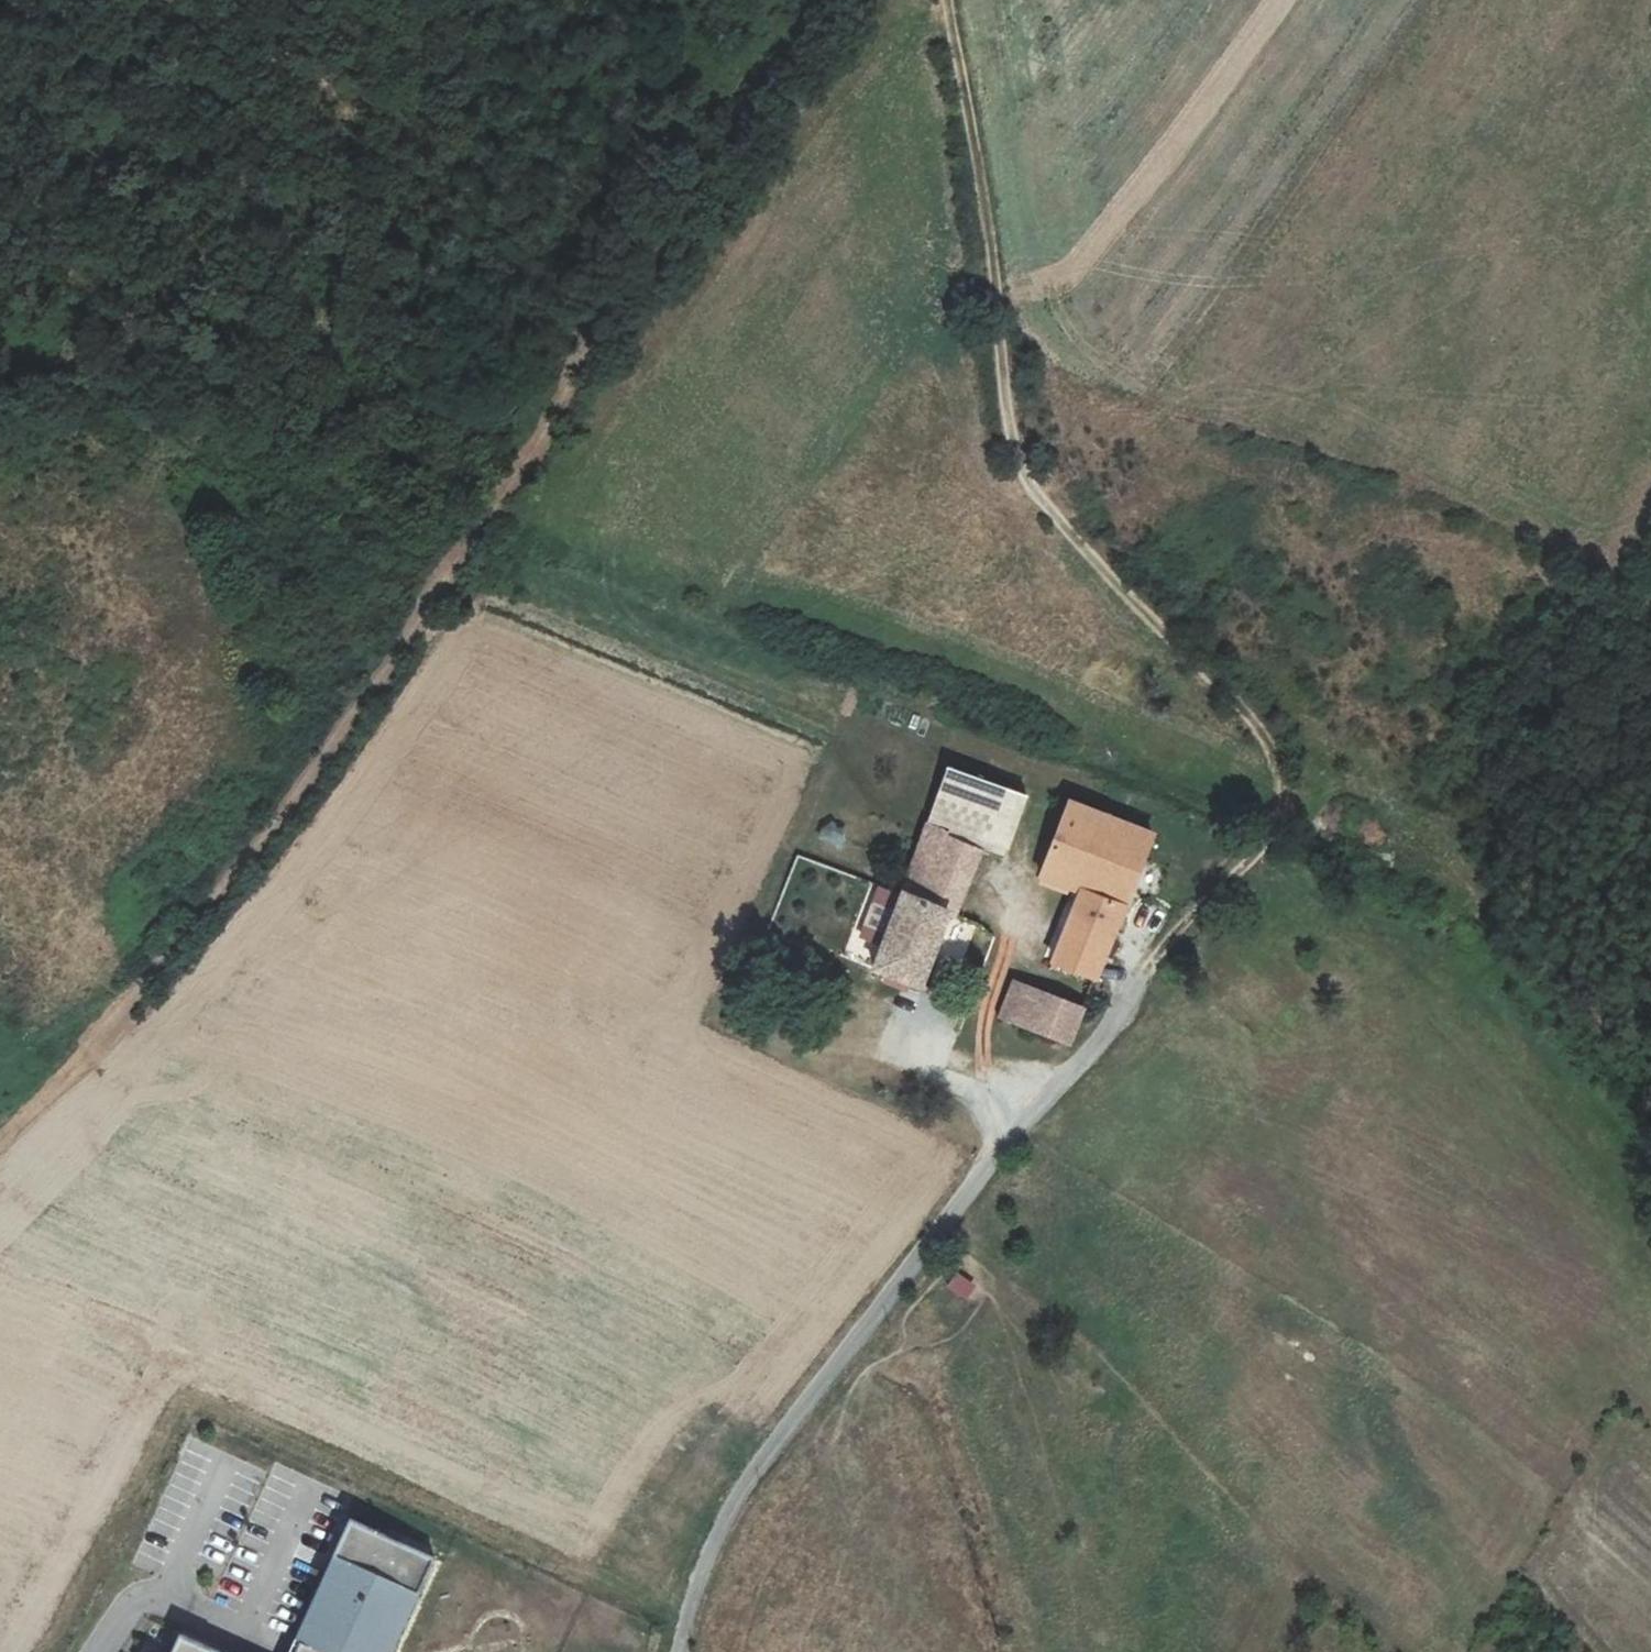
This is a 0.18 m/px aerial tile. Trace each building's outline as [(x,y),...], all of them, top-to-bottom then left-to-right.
[(1004,854),(1025,797),(949,768),(876,971),(923,989),(952,913),(958,915),(983,847),(1004,854)] [(1154,834),(1070,802),(1041,879),(1080,894),(1053,963),(1098,980),(1154,834)] [(1014,981),(1000,1015),(1072,1044),(1085,1010),(1014,981)] [(964,1302),(976,1286),(955,1272),(944,1287),(964,1302)] [(289,1651),(385,1651),(430,1555),(346,1517),(331,1551),(336,1553),(289,1651)] [(175,1631),(165,1651),(221,1651),(175,1631)]
